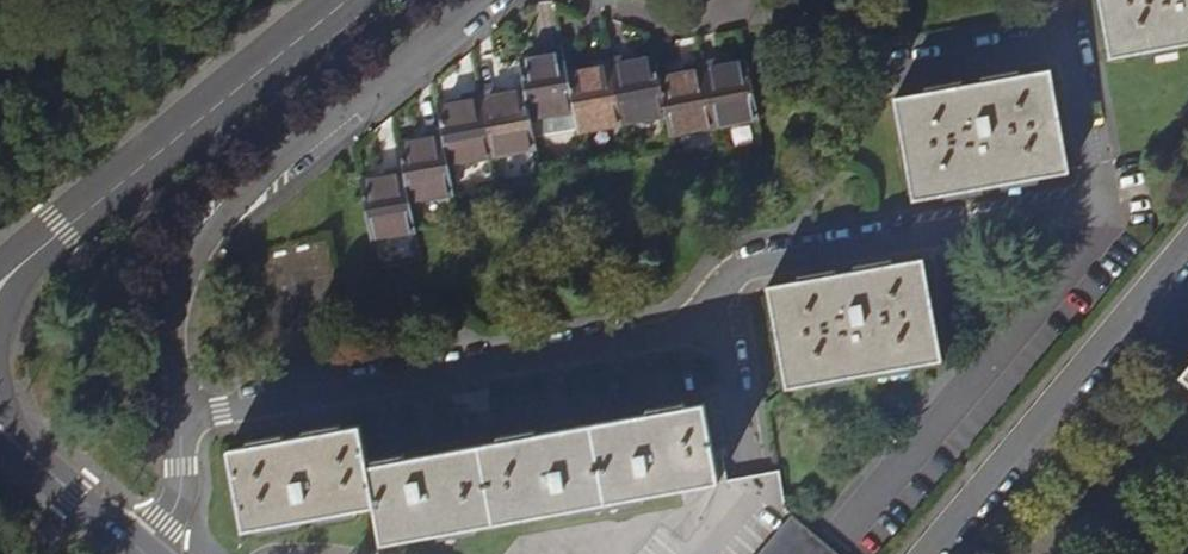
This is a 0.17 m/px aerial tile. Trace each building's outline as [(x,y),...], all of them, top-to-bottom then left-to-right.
[(1110,58),(1187,43),(1187,0),(1099,0),(1110,58)] [(530,119),(574,111),(567,71),(562,47),(544,50),(544,55),(519,60),(524,88),(530,119)] [(666,115),(658,74),(654,54),(629,59),(628,55),(610,58),(622,123),(666,115)] [(622,123),(610,58),(591,62),(592,66),(567,71),(574,111),(578,127),(578,132),(622,123)] [(720,59),(701,62),(714,127),(758,118),(747,58),(721,63),(720,59)] [(714,127),(701,62),(683,65),(684,69),(658,74),(666,115),(670,136),(714,127)] [(897,112),(913,199),(1069,171),(1050,69),(894,97),(897,112)] [(498,89),(480,93),(492,156),(536,148),(534,135),(530,119),(524,88),(499,93),(498,89)] [(492,156),(480,93),(461,96),(462,101),(436,106),(441,131),(448,165),(492,156)] [(534,135),(578,127),(574,111),(530,119),(534,135)] [(454,194),(448,165),(441,131),(423,134),(424,138),(399,143),(403,168),(410,202),(454,194)] [(415,231),(410,202),(403,168),(385,172),(386,176),(360,181),(371,240),(415,231)] [(288,315),(331,313),(328,252),(285,254),(288,315)] [(768,287),(787,388),(811,384),(942,360),(930,296),(923,258),(768,287)] [(534,433),(367,466),(374,505),(382,544),(526,515),(544,513),(576,506),(576,510),(649,497),(649,492),(721,478),(725,478),(710,400),(534,433)] [(243,530),(374,505),(367,466),(360,425),(228,449),(243,530)] [(725,478),(721,478),(649,492),(649,497),(576,510),(576,506),(544,513),(507,553),(758,553),(791,515),(786,510),(779,471),(725,478)] [(791,515),(758,553),(836,553),(791,515)]
